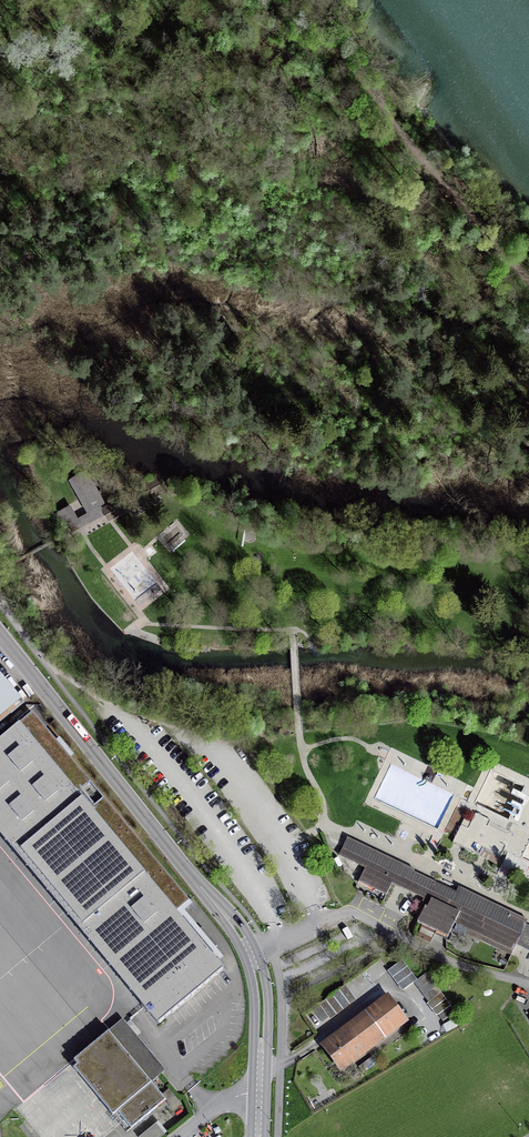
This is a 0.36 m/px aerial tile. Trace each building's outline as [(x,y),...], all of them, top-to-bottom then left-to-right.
[(70,476),(88,509),(104,501),(86,468),(70,476)] [(88,509),(76,516),(79,521),(103,508),(103,507),(106,506),(104,501),(88,509)] [(70,504),(57,511),(66,528),(79,521),(76,516),(70,504)] [(171,547),(191,534),(183,523),(164,536),(171,547)] [(27,702),(0,671),(0,725),(27,702)] [(33,714),(0,741),(0,834),(158,1024),(224,969),(176,912),(189,901),(33,714)] [(464,818),(452,843),(479,856),(483,849),(501,858),(513,833),(490,822),(491,820),(476,813),(472,822),(464,818)] [(350,844),(344,857),(369,869),(362,886),(390,899),(396,887),(422,900),(428,903),(416,928),(446,942),(454,946),(459,935),(510,959),(516,962),(522,950),(528,953),(528,929),(430,882),(350,844)] [(402,960),(389,970),(405,989),(414,983),(443,1021),(456,1011),(427,972),(417,980),(402,960)] [(346,985),(319,1005),(329,1018),(356,998),(346,985)] [(383,992),(314,1045),(334,1071),(403,1018),(383,992)] [(123,1020),(109,1031),(133,1060),(146,1049),(123,1020)] [(166,1100),(133,1060),(109,1031),(74,1060),(77,1064),(73,1068),(113,1116),(117,1112),(131,1129),(166,1100)] [(375,1061),(372,1057),(360,1066),(363,1070),(375,1061)]
